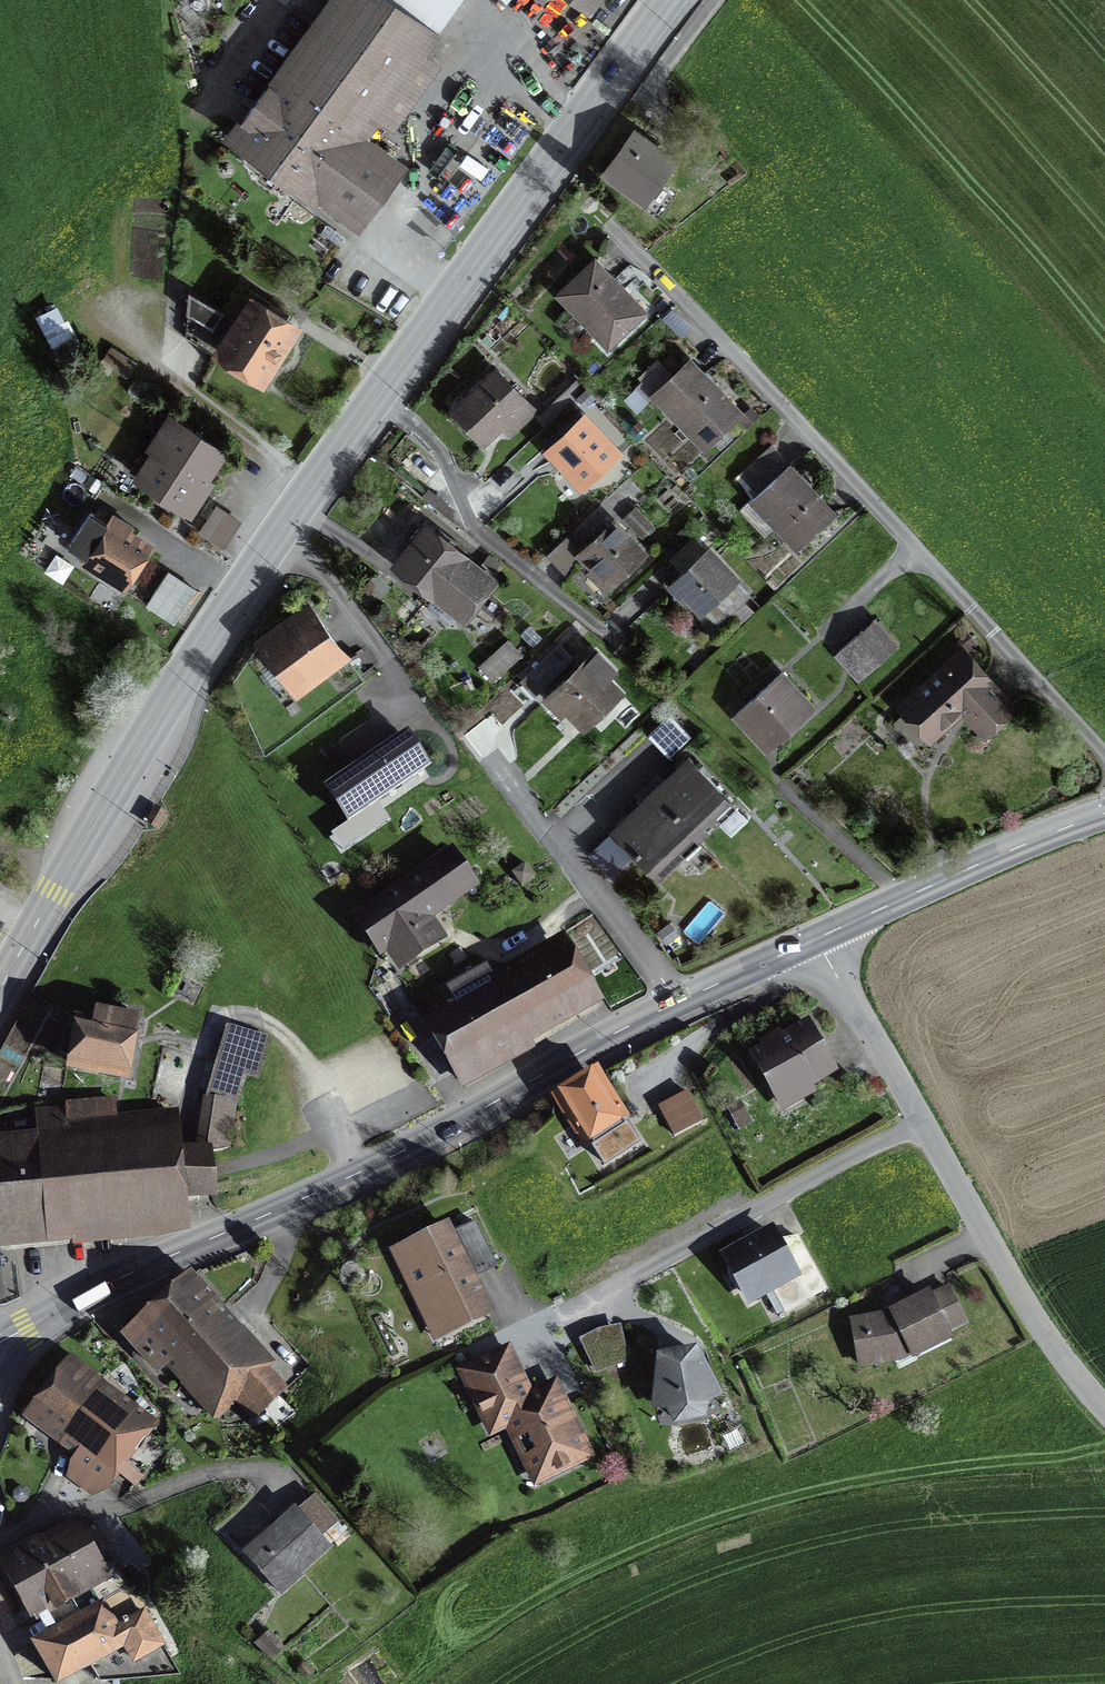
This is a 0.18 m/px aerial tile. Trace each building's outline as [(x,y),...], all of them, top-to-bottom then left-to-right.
[(219,142),(350,235),(398,167),(354,136),(367,118),(385,131),(430,66),(416,56),(453,3),(449,0),(320,0),(219,142)] [(598,0),(561,0),(584,18),(598,0)] [(671,164),(628,133),(595,178),(638,209),(671,164)] [(603,353),(641,318),(588,259),(549,294),(603,353)] [(195,326),(217,339),(206,358),(257,390),(295,329),(243,298),(227,323),(197,304),(195,326)] [(136,367),(110,353),(101,368),(127,382),(136,367)] [(732,420),(737,414),(684,358),(665,376),(655,364),(626,392),(637,404),(645,396),(698,452),(732,420)] [(532,413),(489,368),(445,409),(478,445),(497,428),(506,437),(532,413)] [(742,409),(737,414),(732,420),(742,431),(753,420),(742,409)] [(581,412),(544,446),(583,488),(620,454),(581,412)] [(151,454),(203,487),(223,455),(165,418),(145,450),(151,454)] [(186,521),(207,489),(203,487),(151,454),(131,485),(186,521)] [(829,514),(784,466),(743,504),(788,552),(829,514)] [(234,523),(210,507),(193,533),(217,549),(234,523)] [(649,530),(631,510),(619,520),(638,540),(649,530)] [(100,522),(83,511),(59,547),(76,557),(73,563),(118,592),(147,547),(125,534),(128,528),(106,514),(100,522)] [(563,578),(578,563),(604,591),(642,556),(609,520),(575,551),(562,538),(543,557),(563,578)] [(454,620),(488,578),(418,522),(385,564),(454,620)] [(691,619),(732,581),(703,548),(661,586),(691,619)] [(297,705),(349,667),(307,609),(255,647),(297,705)] [(853,680),(889,646),(867,622),(831,656),(853,680)] [(560,646),(519,679),(530,692),(571,659),(560,646)] [(978,738),(1011,707),(954,646),(889,706),(923,743),(955,714),(978,738)] [(582,731),(623,691),(610,678),(617,671),(598,652),(593,657),(589,653),(541,699),(560,718),(564,714),(582,731)] [(760,754),(809,710),(776,673),(727,717),(760,754)] [(427,765),(407,735),(329,788),(349,818),(427,765)] [(729,799),(689,757),(652,792),(698,840),(720,819),(714,813),(729,799)] [(698,840),(652,792),(613,830),(658,878),(683,854),(677,848),(692,834),(697,841),(698,840)] [(162,818),(149,810),(141,824),(153,832),(162,818)] [(472,885),(453,857),(361,920),(380,948),(389,941),(403,962),(437,939),(423,918),(472,885)] [(520,1034),(587,996),(560,950),(498,986),(485,962),(418,1000),(466,1084),(528,1048),(520,1034)] [(391,977),(381,963),(368,972),(378,986),(391,977)] [(121,1071),(131,1016),(97,1009),(94,1022),(82,1020),(75,1062),(121,1071)] [(829,1075),(801,1022),(743,1053),(776,1112),(810,1094),(806,1087),(829,1075)] [(268,1041),(229,1030),(209,1097),(214,1098),(206,1151),(221,1146),(233,1101),(236,1102),(245,1073),(258,1076),(268,1041)] [(595,1079),(563,1099),(605,1164),(637,1143),(595,1079)] [(0,1149),(0,1238),(180,1220),(178,1195),(214,1191),(210,1152),(174,1155),(170,1111),(114,1117),(113,1100),(80,1103),(80,1109),(69,1110),(70,1116),(45,1118),(47,1145),(0,1149)] [(441,1224),(383,1252),(427,1345),(486,1317),(467,1277),(488,1268),(467,1224),(446,1234),(441,1224)] [(765,1226),(712,1254),(741,1308),(794,1280),(765,1226)] [(216,1300),(198,1280),(133,1339),(157,1366),(172,1352),(216,1402),(227,1392),(252,1417),(263,1408),(264,1409),(283,1392),(207,1308),(216,1300)] [(880,1315),(847,1322),(854,1371),(898,1363),(943,1340),(941,1335),(960,1324),(940,1288),(923,1296),(922,1294),(880,1315)] [(611,1326),(574,1343),(592,1373),(619,1363),(611,1326)] [(524,1392),(503,1347),(452,1370),(484,1439),(502,1431),(529,1488),(588,1461),(551,1380),(524,1392)] [(690,1350),(649,1358),(644,1414),(657,1413),(665,1428),(698,1424),(700,1406),(714,1400),(690,1350)] [(94,1378),(74,1363),(37,1412),(111,1468),(141,1429),(87,1388),(94,1378)] [(297,1510),(246,1555),(275,1587),(297,1568),(299,1570),(328,1545),(297,1510)] [(59,1606),(69,1623),(35,1643),(58,1682),(125,1643),(134,1659),(124,1665),(132,1677),(158,1672),(151,1650),(162,1644),(113,1560),(116,1558),(96,1524),(80,1533),(78,1528),(9,1567),(33,1607),(42,1602),(46,1607),(54,1602),(57,1607),(59,1606)] [(277,1650),(262,1635),(250,1647),(265,1662),(277,1650)] [(308,1677),(298,1667),(292,1673),(301,1683),(308,1677)]
